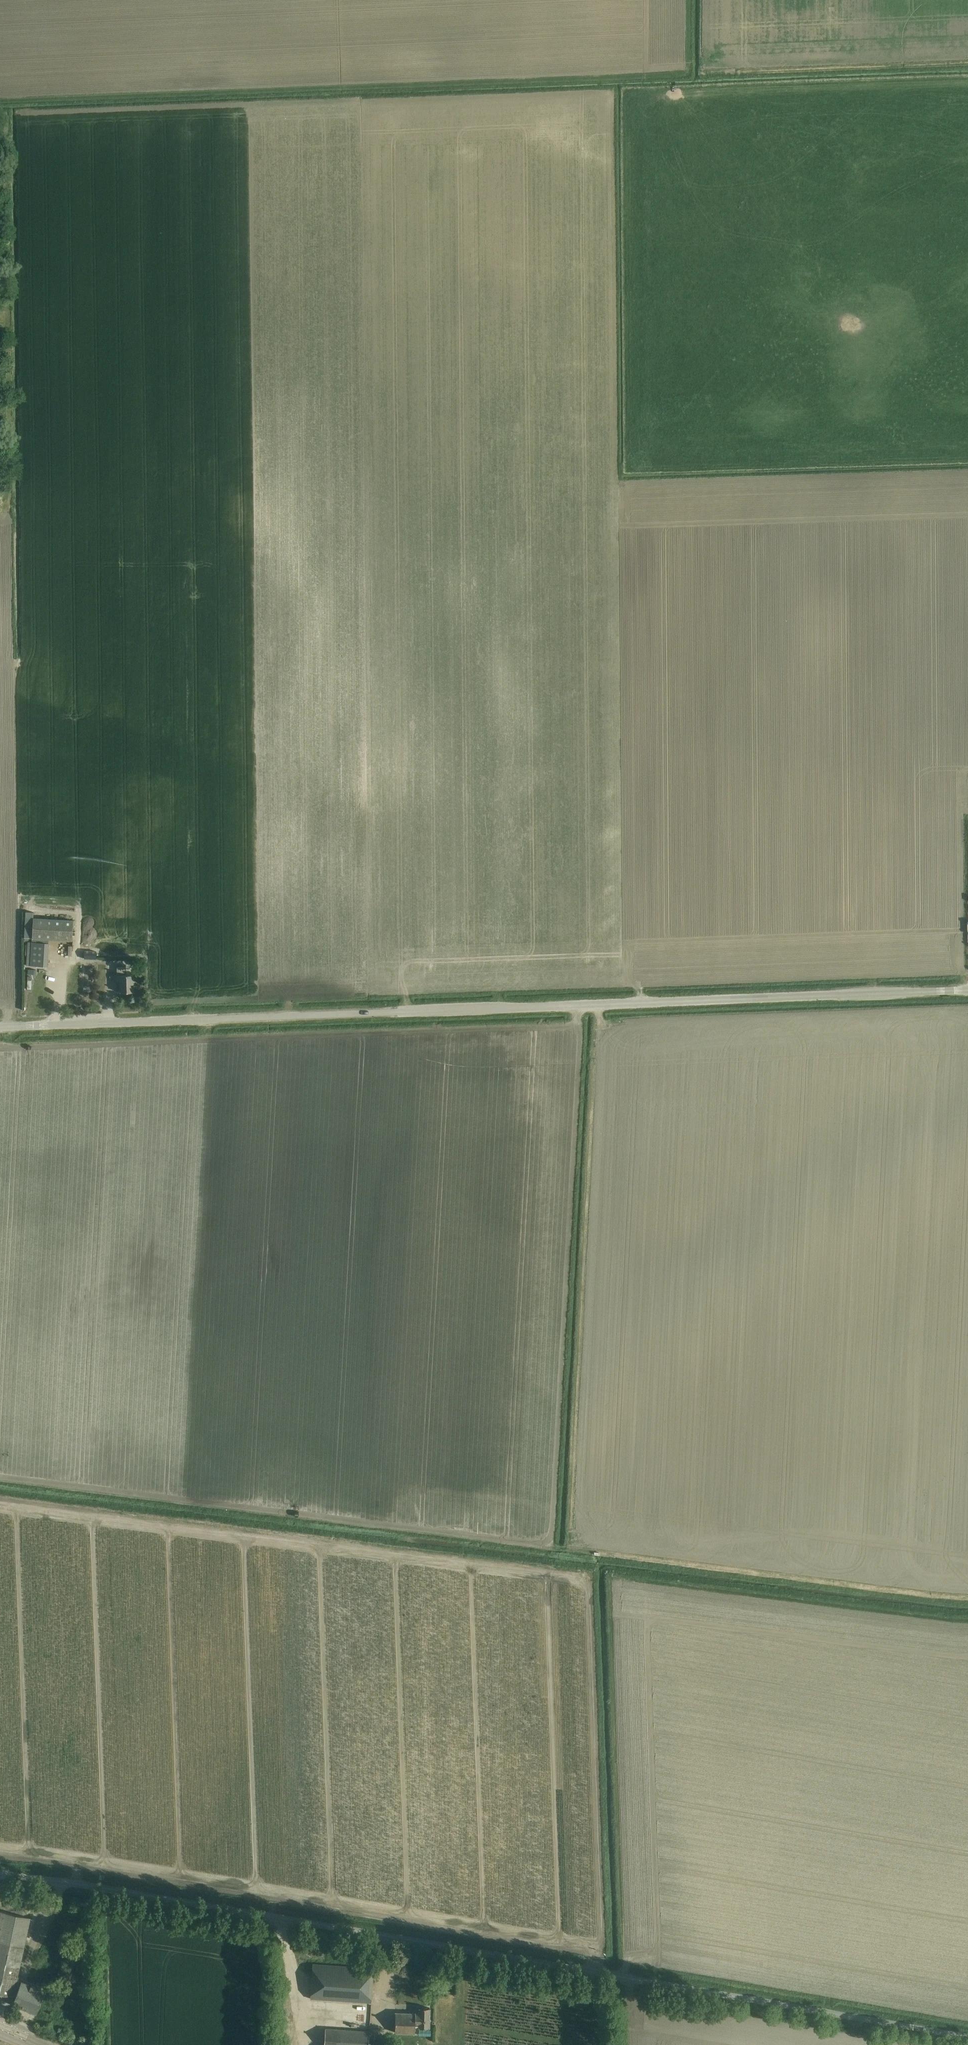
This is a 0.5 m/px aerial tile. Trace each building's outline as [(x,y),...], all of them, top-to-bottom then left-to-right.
[(25,912),(24,942),(28,942),(32,942),(32,944),(31,955),(31,965),(47,966),(48,956),(49,945),(49,939),(72,940),(73,920),(33,917),(34,912),(26,912),(25,912)] [(86,938),(78,938),(77,950),(85,950),(86,938)] [(86,950),(86,959),(96,959),(96,951),(86,950)] [(133,992),(133,982),(133,974),(125,974),(125,966),(117,966),(117,982),(120,982),(120,992),(133,992)] [(41,2001),(45,1991),(17,1980),(30,1918),(0,1911),(0,1994),(3,1995),(1,1999),(36,2013),(41,2001)] [(371,2002),(373,1978),(373,1968),(313,1964),(310,1998),(371,2002)] [(429,2027),(429,2018),(430,2008),(419,2007),(419,2013),(395,2013),(395,2032),(415,2033),(415,2024),(418,2024),(418,2027),(429,2027)] [(370,2031),(326,2029),(325,2044),(369,2044),(370,2031)]
